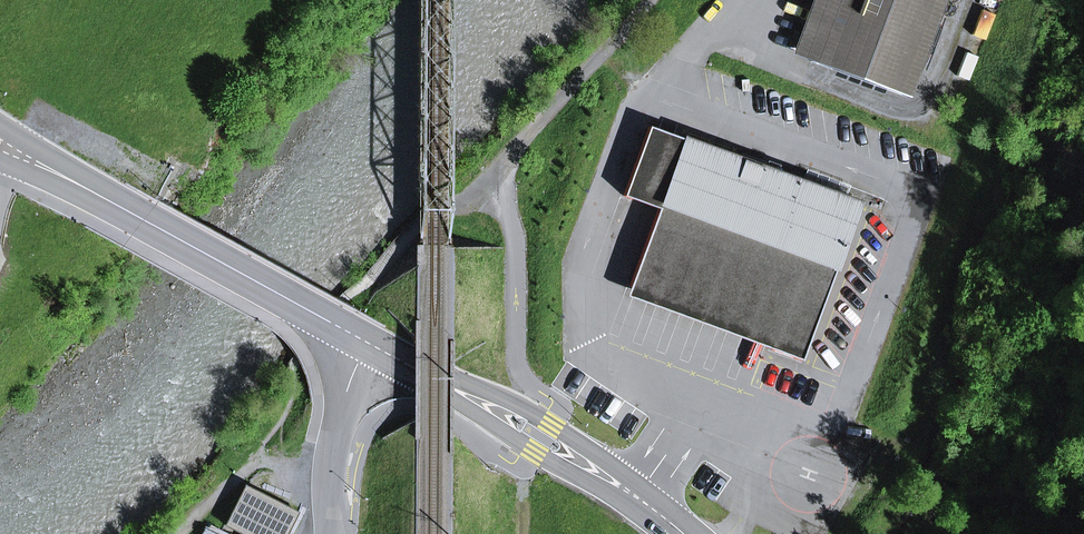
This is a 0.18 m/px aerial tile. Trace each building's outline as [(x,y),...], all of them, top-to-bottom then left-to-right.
[(833,0),(813,0),(793,54),(810,61),(833,0)] [(943,0),(833,0),(810,61),(907,97),(943,0)] [(774,340),(771,349),(801,361),(844,243),(835,240),(843,218),(852,222),(859,204),(649,127),(623,196),(658,209),(629,286),(774,340)] [(846,197),(850,185),(807,170),(803,181),(846,197)] [(835,240),(844,243),(852,222),(843,218),(835,240)] [(771,349),(774,340),(629,286),(626,296),(771,349)] [(225,526),(242,533),(287,533),(298,513),(295,515),(245,489),(245,486),(225,526)]
